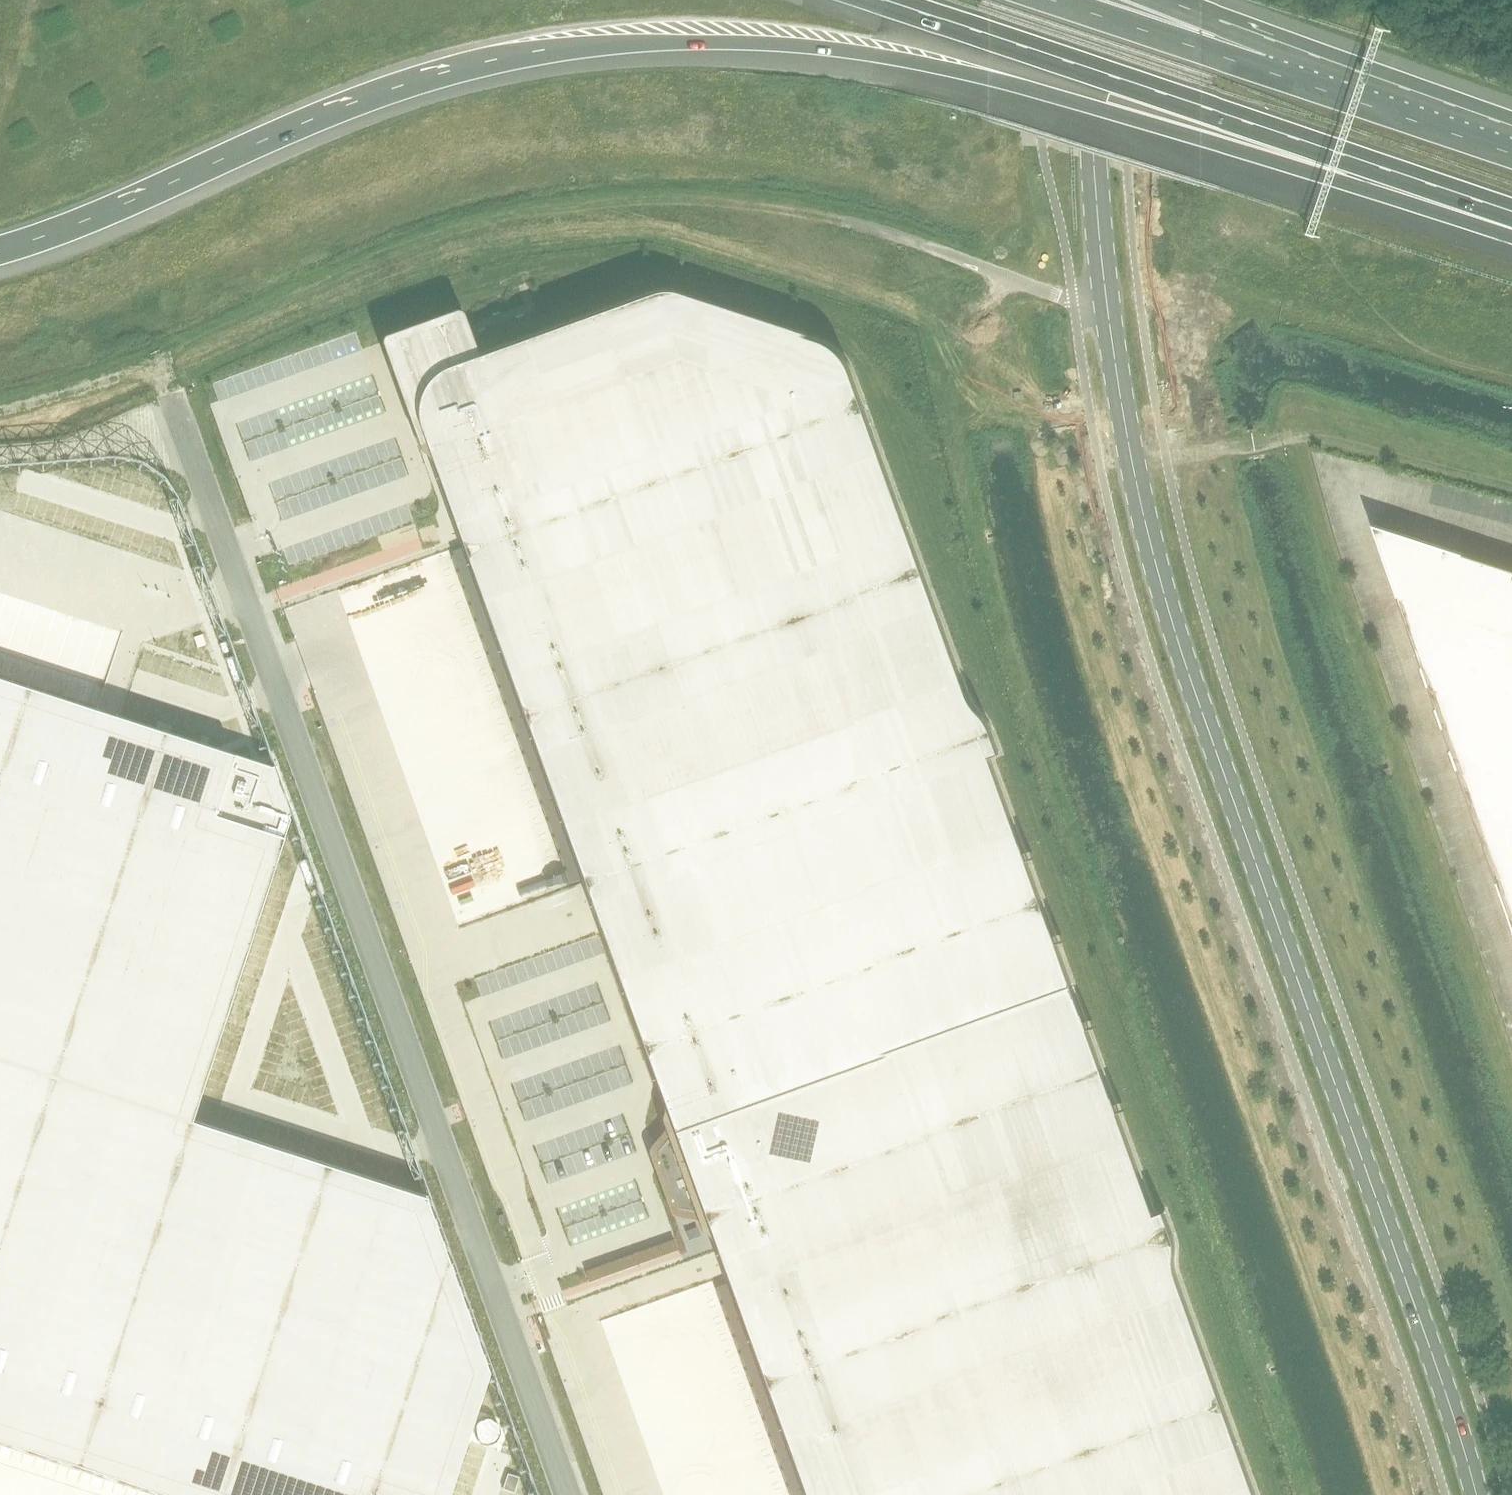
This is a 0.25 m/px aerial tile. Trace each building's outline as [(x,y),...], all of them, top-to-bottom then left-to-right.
[(457,315),(388,340),(418,424),(425,441),(424,442),(430,459),(462,546),(582,878),(663,1104),(673,1130),(1075,985),(992,756),(1002,753),(993,730),(991,725),(989,720),(985,716),(977,707),(974,703),(971,698),(969,693),(854,372),(848,361),(841,351),(831,344),(820,339),(745,314),(674,291),(661,289),(649,292),(478,353),(472,355),(457,315)] [(1373,523),(1511,923),(1511,569),(1373,523)] [(192,1119),(290,817),(289,813),(271,765),(0,676),(0,1057),(192,1119)] [(673,1130),(712,1238),(711,1238),(727,1281),(804,1494),(1259,1494),(1179,1275),(1178,1270),(1177,1265),(1177,1260),(1177,1253),(1177,1246),(1177,1240),(1166,1209),(1157,1212),(1075,985),(673,1130)] [(178,1494),(449,1494),(489,1369),(426,1195),(192,1119),(0,1057),(0,1437),(178,1494)] [(508,1473),(503,1488),(514,1492),(519,1477),(508,1473)]
